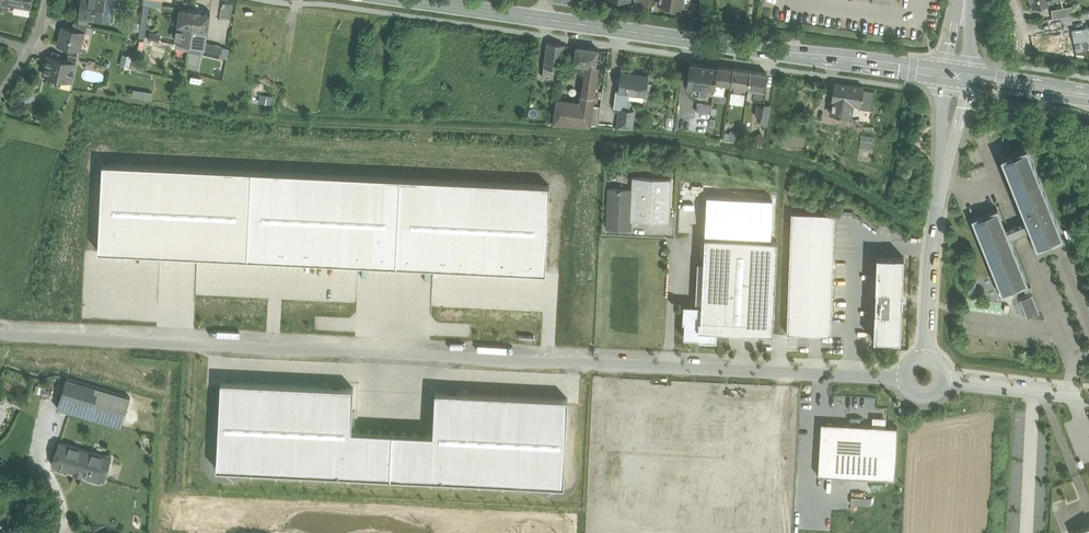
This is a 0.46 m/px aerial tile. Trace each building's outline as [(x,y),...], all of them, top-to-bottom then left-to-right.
[(80,17),(91,19),(91,17),(101,18),(104,0),(82,0),(80,17)] [(632,7),(651,10),(653,0),(633,0),(632,7)] [(228,10),(229,10),(230,3),(222,3),(221,17),(227,17),(228,10)] [(1072,6),(1051,10),(1052,18),(1073,15),(1072,6)] [(195,9),(180,7),(177,26),(174,46),(189,50),(190,44),(192,28),(195,9)] [(210,11),(195,9),(192,28),(207,30),(210,11)] [(87,26),(73,22),(72,29),(83,31),(83,32),(92,34),(94,27),(87,26)] [(1072,27),(1074,41),(1088,39),(1088,25),(1072,27)] [(72,29),(63,27),(59,45),(71,48),(78,50),(83,32),(83,31),(72,29)] [(207,30),(192,28),(190,44),(203,47),(205,48),(206,42),(207,30)] [(222,46),(206,42),(205,48),(203,47),(202,53),(220,57),(222,46)] [(564,44),(547,42),(542,77),(553,78),(555,68),(561,69),(564,44)] [(203,47),(190,44),(189,50),(202,53),(203,47)] [(598,49),(577,46),(574,63),(579,64),(578,71),(583,72),(582,78),(597,80),(599,67),(595,66),(598,49)] [(68,61),(48,56),(43,74),(53,77),(53,78),(54,78),(61,80),(62,79),(72,81),(76,63),(75,63),(68,61)] [(717,66),(690,62),(687,85),(699,87),(714,89),(717,66)] [(733,68),(717,66),(714,89),(713,93),(724,95),(725,84),(731,85),(733,68)] [(750,70),(733,68),(731,85),(735,85),(733,93),(744,95),(745,87),(747,88),(748,87),(750,70)] [(767,72),(750,70),(748,87),(747,88),(754,88),(752,99),(764,101),(766,90),(764,89),(767,72)] [(648,76),(621,72),(618,91),(617,91),(629,93),(646,95),(648,76)] [(597,80),(582,78),(581,86),(596,88),(597,80)] [(863,86),(835,82),(830,113),(851,116),(852,103),(859,104),(860,104),(862,89),(863,86)] [(596,88),(581,86),(579,95),(595,97),(596,88)] [(714,89),(699,87),(698,94),(713,96),(713,93),(714,89)] [(133,89),(132,98),(152,100),(153,91),(133,89)] [(874,91),(862,89),(860,104),(859,104),(858,108),(871,110),(874,91)] [(629,93),(617,91),(618,91),(616,90),(615,100),(628,102),(628,98),(629,93)] [(595,97),(579,95),(578,103),(556,100),(553,123),(591,126),(595,97)] [(628,102),(615,100),(614,107),(620,108),(627,109),(627,104),(628,102)] [(711,104),(697,103),(696,111),(710,113),(711,104)] [(771,104),(764,103),(764,106),(762,116),(769,117),(771,104)] [(627,109),(620,108),(618,127),(631,128),(633,110),(627,109)] [(736,131),(726,131),(725,139),(736,139),(736,131)] [(874,137),(861,135),(860,149),(872,150),(874,137)] [(1000,158),(1026,223),(1029,230),(1036,247),(1048,243),(1047,241),(1050,240),(1050,242),(1062,237),(1026,147),(1014,152),(1015,154),(1013,155),(1012,153),(1000,158)] [(545,273),(549,184),(102,162),(98,251),(364,264),(374,264),(385,265),(402,266),(413,266),(424,267),(545,273)] [(671,179),(632,177),(632,189),(630,221),(669,223),(671,179)] [(632,189),(609,188),(607,228),(630,229),(630,221),(632,189)] [(1006,231),(997,208),(985,213),(986,215),(984,216),(983,214),(971,219),(1001,295),(1013,290),(1013,288),(1015,287),(1016,289),(1028,284),(1016,255),(1009,238),(1029,230),(1026,223),(1006,231)] [(835,214),(791,212),(787,332),(830,334),(835,214)] [(777,240),(704,237),(701,304),(700,328),(717,329),(772,332),(777,240)] [(895,256),(878,255),(876,255),(875,289),(875,311),(874,311),(873,339),(875,339),(875,338),(892,339),(892,340),(900,340),(901,305),(901,303),(902,303),(902,292),(901,292),(901,290),(902,290),(903,256),(895,256)] [(1032,294),(1020,299),(1027,317),(1039,312),(1032,294)] [(717,329),(700,328),(701,304),(683,304),(682,321),(684,321),(684,337),(699,337),(699,339),(716,340),(717,329)] [(130,397),(66,378),(58,407),(120,426),(121,426),(122,423),(128,402),(130,397)] [(562,484),(566,399),(432,393),(430,434),(350,431),(352,388),(220,382),(216,469),(562,484)] [(128,402),(122,423),(134,427),(140,406),(128,402)] [(882,426),(883,419),(873,419),(872,426),(821,422),(818,463),(818,475),(894,480),(897,427),(882,426)] [(129,441),(134,427),(122,423),(121,426),(120,426),(120,428),(116,437),(129,441)] [(104,446),(100,455),(110,458),(116,437),(120,428),(110,425),(104,446)] [(86,440),(61,433),(58,442),(83,450),(86,440)] [(104,446),(86,440),(83,450),(100,455),(104,446)] [(83,450),(58,442),(50,467),(102,483),(110,458),(100,455),(83,450)] [(40,495),(18,492),(17,503),(38,506),(40,495)] [(1074,532),(1088,532),(1088,525),(1073,531),(1074,532)]
